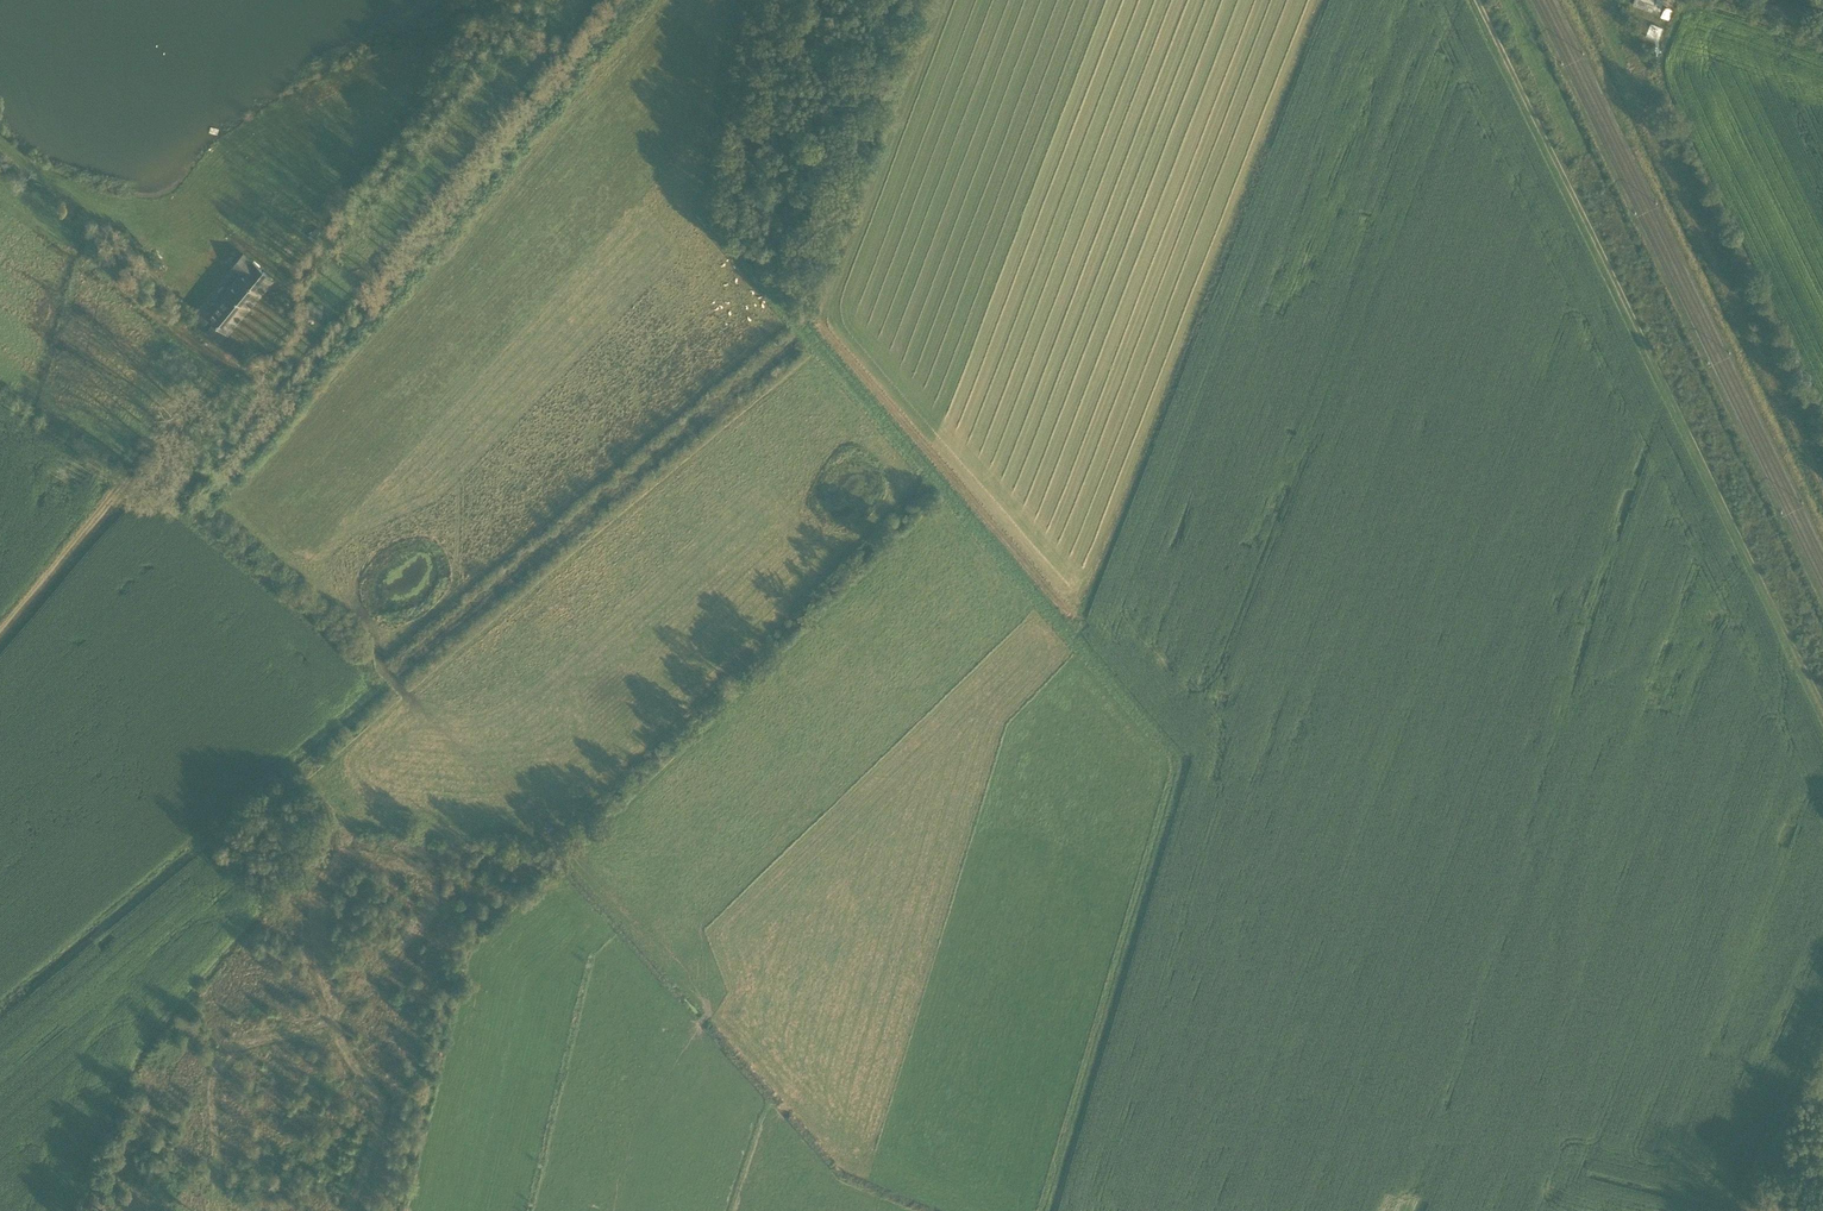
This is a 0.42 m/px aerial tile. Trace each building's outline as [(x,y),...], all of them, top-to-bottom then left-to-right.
[(1641,7),(1658,13),(1662,0),(1643,0),(1641,7)] [(321,232),(316,228),(309,237),(313,241),(321,232)] [(220,343),(273,279),(243,255),(234,266),(243,273),(208,316),(214,322),(206,331),(220,343)] [(1795,1202),(1797,1196),(1787,1191),(1784,1196),(1795,1202)]
